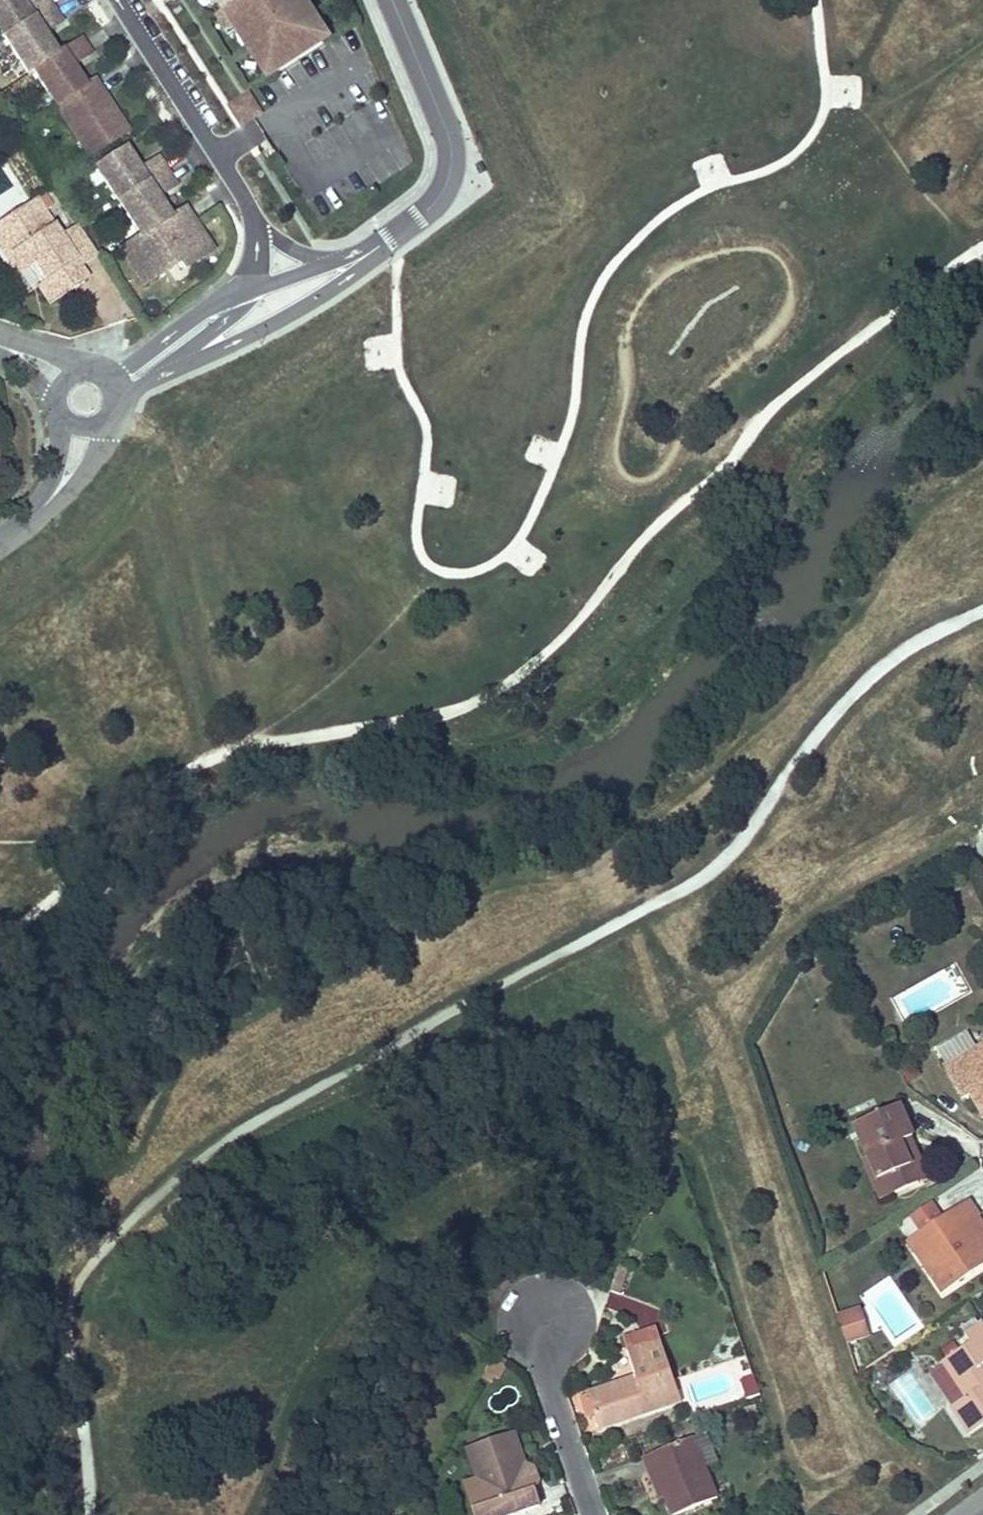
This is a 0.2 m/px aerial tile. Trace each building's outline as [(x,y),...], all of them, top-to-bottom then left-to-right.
[(70,68),(89,55),(80,41),(55,57),(42,36),(60,24),(46,0),(36,0),(24,8),(18,0),(0,0),(0,34),(27,75),(31,72),(78,143),(81,140),(92,156),(119,138),(105,116),(112,112),(93,82),(84,88),(70,68)] [(302,0),(216,0),(252,55),(259,50),(275,75),(325,43),(309,18),(313,16),(302,0)] [(275,75),(259,50),(252,55),(268,80),(275,75)] [(127,134),(112,112),(105,116),(119,138),(127,134)] [(187,228),(177,214),(168,219),(155,199),(174,187),(156,160),(138,172),(124,151),(95,169),(140,238),(119,251),(142,288),(168,271),(159,259),(171,251),(179,264),(183,271),(211,253),(193,224),(187,228)] [(48,207),(40,194),(33,198),(42,211),(48,207)] [(0,220),(0,235),(22,269),(26,266),(33,262),(45,280),(39,284),(36,286),(49,304),(73,288),(61,270),(73,262),(77,268),(79,267),(96,255),(76,224),(57,235),(42,211),(33,198),(0,220)] [(193,224),(183,210),(177,214),(187,228),(193,224)] [(0,235),(0,248),(16,273),(22,269),(0,235)] [(179,264),(171,251),(159,259),(168,271),(179,264)] [(33,262),(26,266),(39,284),(45,280),(33,262)] [(61,270),(73,288),(87,279),(79,267),(77,268),(73,262),(61,270)] [(937,1050),(947,1068),(978,1050),(968,1032),(937,1050)] [(947,1068),(945,1069),(963,1100),(970,1096),(982,1118),(982,1117),(982,1047),(978,1050),(947,1068)] [(855,1126),(869,1158),(878,1181),(889,1178),(896,1195),(918,1185),(902,1147),(912,1144),(910,1139),(913,1138),(900,1107),(855,1126)] [(912,1144),(902,1147),(918,1185),(927,1180),(912,1144)] [(878,1181),(869,1158),(864,1160),(881,1200),(896,1195),(889,1178),(878,1181)] [(968,1223),(975,1219),(979,1216),(968,1201),(908,1241),(943,1295),(982,1267),(982,1245),(982,1243),(968,1223)] [(968,1223),(982,1243),(982,1242),(982,1231),(975,1219),(968,1223)] [(612,1281),(609,1291),(619,1294),(629,1270),(617,1266),(616,1268),(612,1281)] [(866,1336),(859,1313),(838,1320),(846,1343),(866,1336)] [(982,1323),(965,1334),(971,1344),(943,1363),(966,1399),(952,1408),(970,1436),(982,1427),(982,1324),(982,1323)] [(635,1379),(588,1395),(599,1429),(680,1402),(673,1381),(656,1330),(623,1341),(635,1379)] [(495,1354),(485,1371),(491,1374),(501,1358),(495,1354)] [(754,1378),(742,1382),(748,1401),(760,1397),(754,1378)] [(755,1406),(739,1412),(743,1424),(759,1419),(755,1406)] [(474,1513),(474,1514),(519,1514),(539,1509),(534,1492),(527,1495),(517,1465),(524,1463),(514,1434),(466,1449),(477,1481),(486,1509),(474,1513)] [(706,1435),(692,1440),(705,1472),(719,1465),(706,1435)] [(641,1460),(647,1476),(655,1473),(665,1500),(671,1514),(680,1514),(716,1500),(705,1472),(692,1440),(641,1460)] [(534,1492),(524,1463),(517,1465),(527,1495),(534,1492)] [(655,1473),(647,1476),(658,1503),(665,1500),(655,1473)] [(477,1481),(465,1485),(474,1513),(486,1509),(477,1481)]
